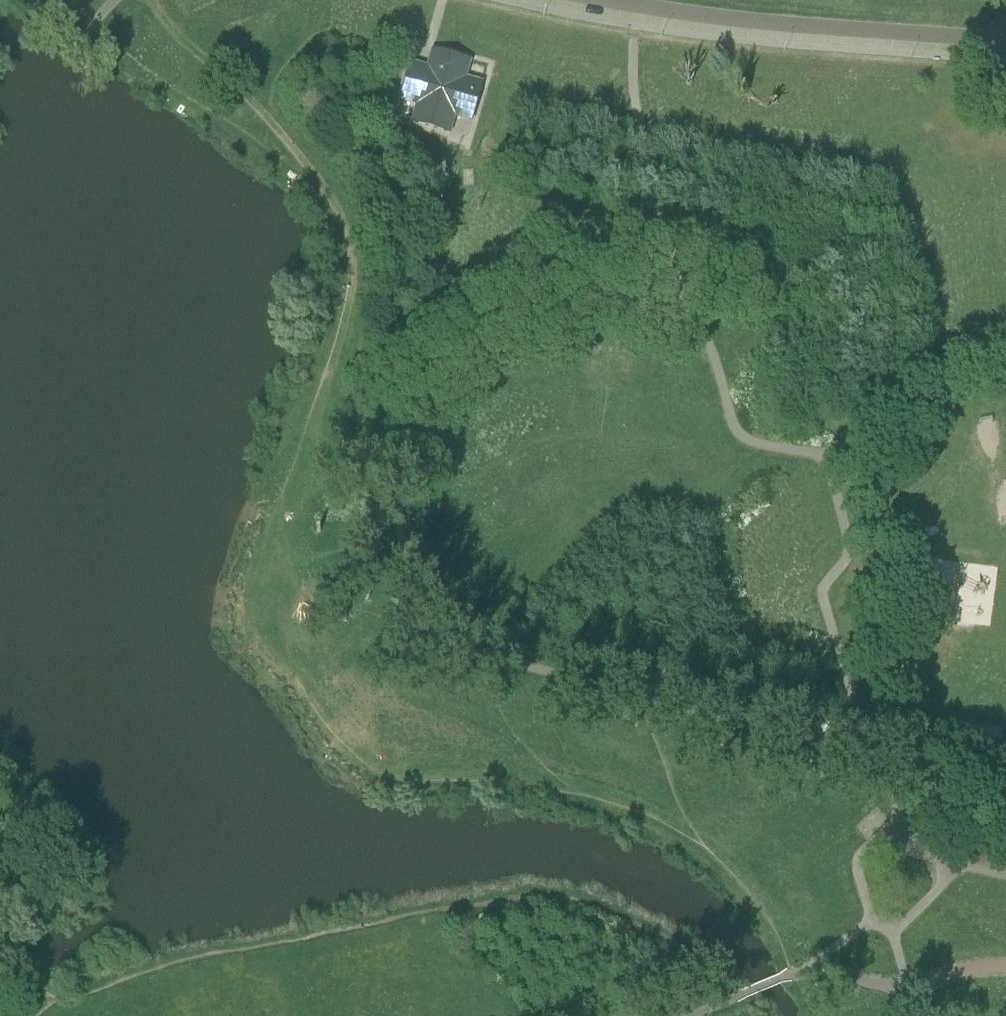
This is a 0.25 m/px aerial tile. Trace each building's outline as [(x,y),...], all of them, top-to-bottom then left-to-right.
[(410,64),(404,83),(399,100),(417,105),(412,123),(448,133),(453,116),(471,121),(481,84),(464,79),(469,62),(432,51),(427,69),(410,64)]
